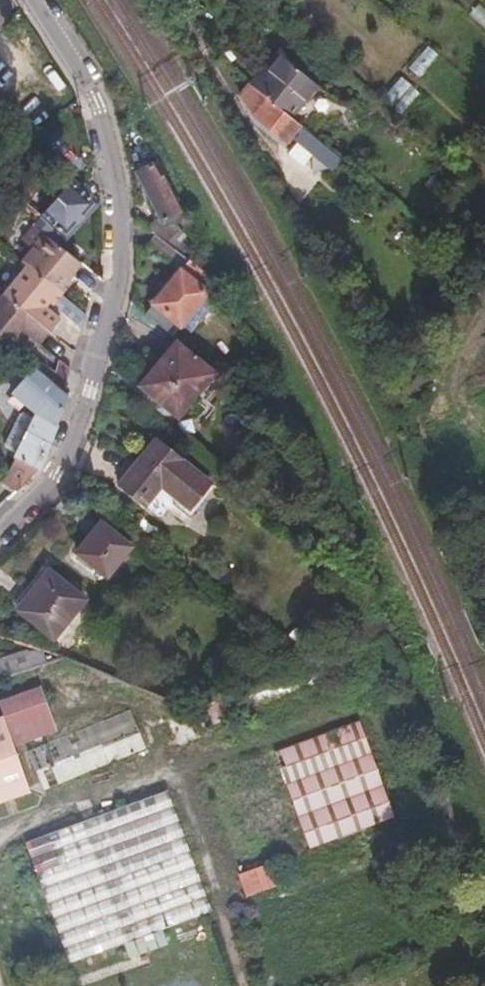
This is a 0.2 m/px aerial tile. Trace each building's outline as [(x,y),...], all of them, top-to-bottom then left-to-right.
[(274,48),(258,69),(263,73),(279,52),(274,48)] [(250,83),(306,128),(332,95),(279,52),(263,73),(258,69),(248,81),(250,83)] [(240,96),(256,119),(284,142),(296,129),(311,142),(316,136),(306,128),(250,83),(240,96)] [(137,172),(161,220),(169,216),(172,223),(179,219),(175,212),(178,211),(160,176),(158,177),(150,163),(137,172)] [(70,182),(40,215),(65,236),(94,203),(70,182)] [(33,246),(22,259),(27,263),(67,295),(75,285),(67,277),(71,273),(73,275),(84,263),(35,227),(26,239),(33,246)] [(188,261),(155,303),(183,325),(214,283),(188,261)] [(27,263),(3,290),(55,333),(64,322),(50,309),(54,304),(57,307),(67,295),(27,263)] [(0,294),(0,308),(0,309),(0,335),(21,352),(34,337),(45,345),(55,333),(3,290),(0,294)] [(176,339),(155,366),(181,387),(185,381),(199,393),(216,373),(176,339)] [(139,385),(179,418),(195,399),(181,387),(155,366),(139,385)] [(216,373),(199,393),(195,399),(203,405),(224,379),(216,373)] [(13,454),(12,457),(15,459),(4,483),(17,492),(38,468),(70,393),(53,379),(44,400),(42,399),(35,415),(30,417),(13,454)] [(181,387),(195,399),(199,393),(185,381),(181,387)] [(0,443),(0,444),(1,445),(13,454),(30,417),(19,412),(14,414),(0,443)] [(121,487),(160,521),(179,500),(191,510),(211,486),(158,442),(121,487)] [(104,520),(80,550),(108,574),(133,545),(104,520)] [(47,571),(15,608),(52,639),(83,602),(47,571)] [(0,663),(0,670),(2,678),(32,669),(26,654),(0,663)] [(129,712),(28,754),(43,791),(145,750),(129,712)] [(208,774),(243,869),(396,812),(361,715),(208,774)] [(24,791),(0,729),(0,800),(24,791)]
